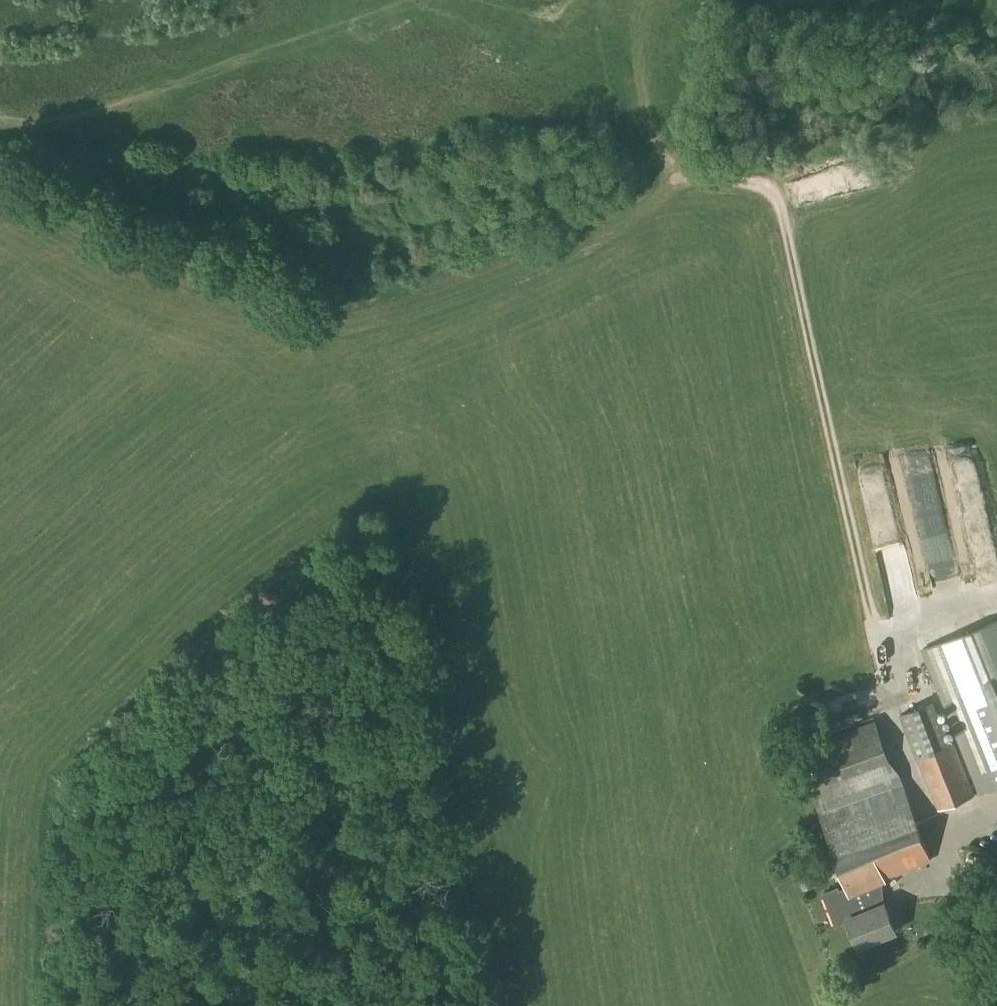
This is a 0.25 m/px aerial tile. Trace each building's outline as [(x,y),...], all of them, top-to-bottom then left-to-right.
[(900,462),(923,457),(921,448),(898,452),(900,462)] [(982,550),(983,572),(996,571),(996,549),(982,550)] [(919,650),(939,699),(977,796),(996,788),(996,619),(919,650)] [(949,743),(934,703),(899,715),(914,754),(937,811),(975,796),(954,742),(949,743)] [(899,777),(889,760),(875,720),(824,738),(807,744),(826,804),(816,808),(845,888),(838,891),(837,888),(823,894),(835,925),(847,920),(858,946),(895,932),(884,904),(883,904),(876,886),(886,883),(885,880),(931,862),(900,777),(899,777)]
